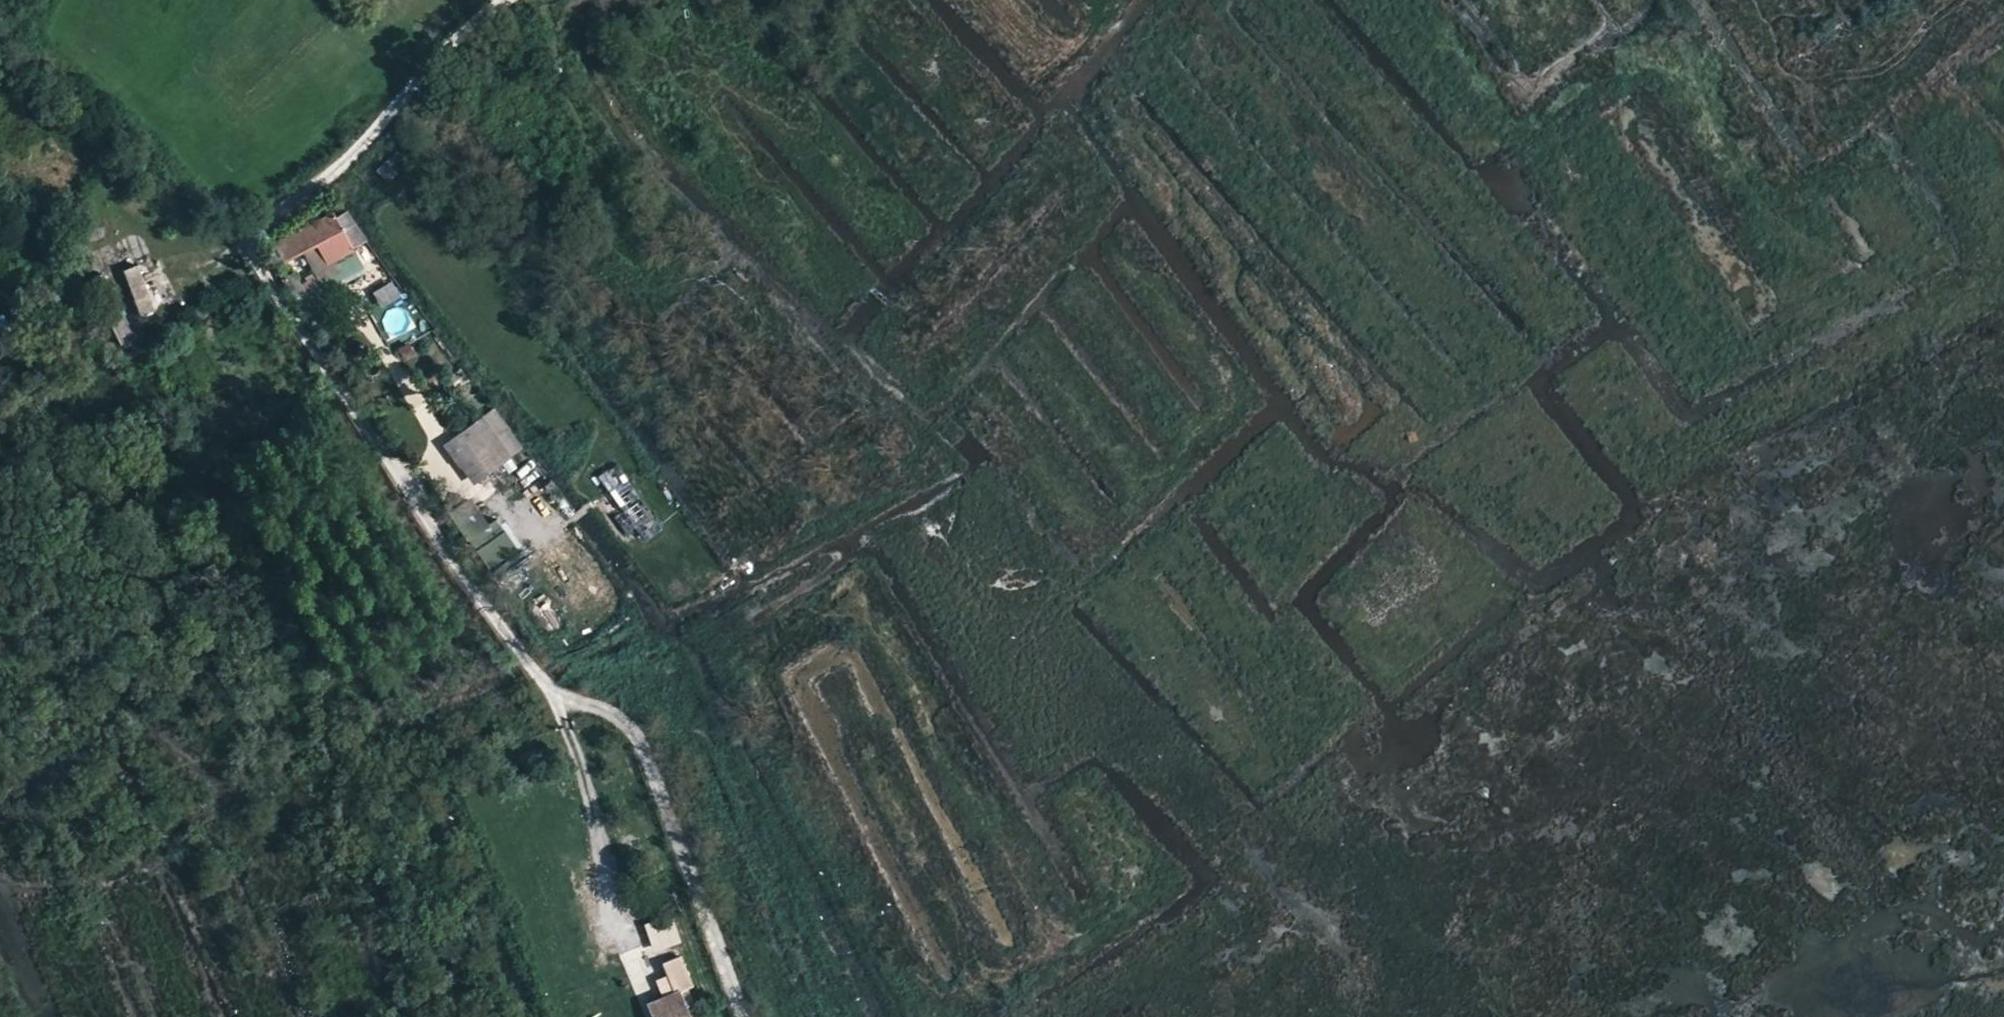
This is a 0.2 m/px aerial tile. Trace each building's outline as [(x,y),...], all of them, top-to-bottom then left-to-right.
[(398,152),(377,172),(386,181),(407,162),(398,152)] [(331,215),(277,251),(285,266),(319,245),(341,230),(331,215)] [(341,230),(319,245),(328,256),(349,243),(341,230)] [(356,258),(366,271),(376,263),(367,250),(356,258)] [(374,292),(384,308),(403,295),(393,280),(374,292)] [(473,485),(525,450),(496,408),(444,443),(473,485)] [(613,464),(593,480),(639,535),(658,519),(613,464)] [(651,952),(680,946),(674,917),(645,923),(651,952)] [(652,1016),(689,1016),(676,991),(646,1006),(652,1016)]
